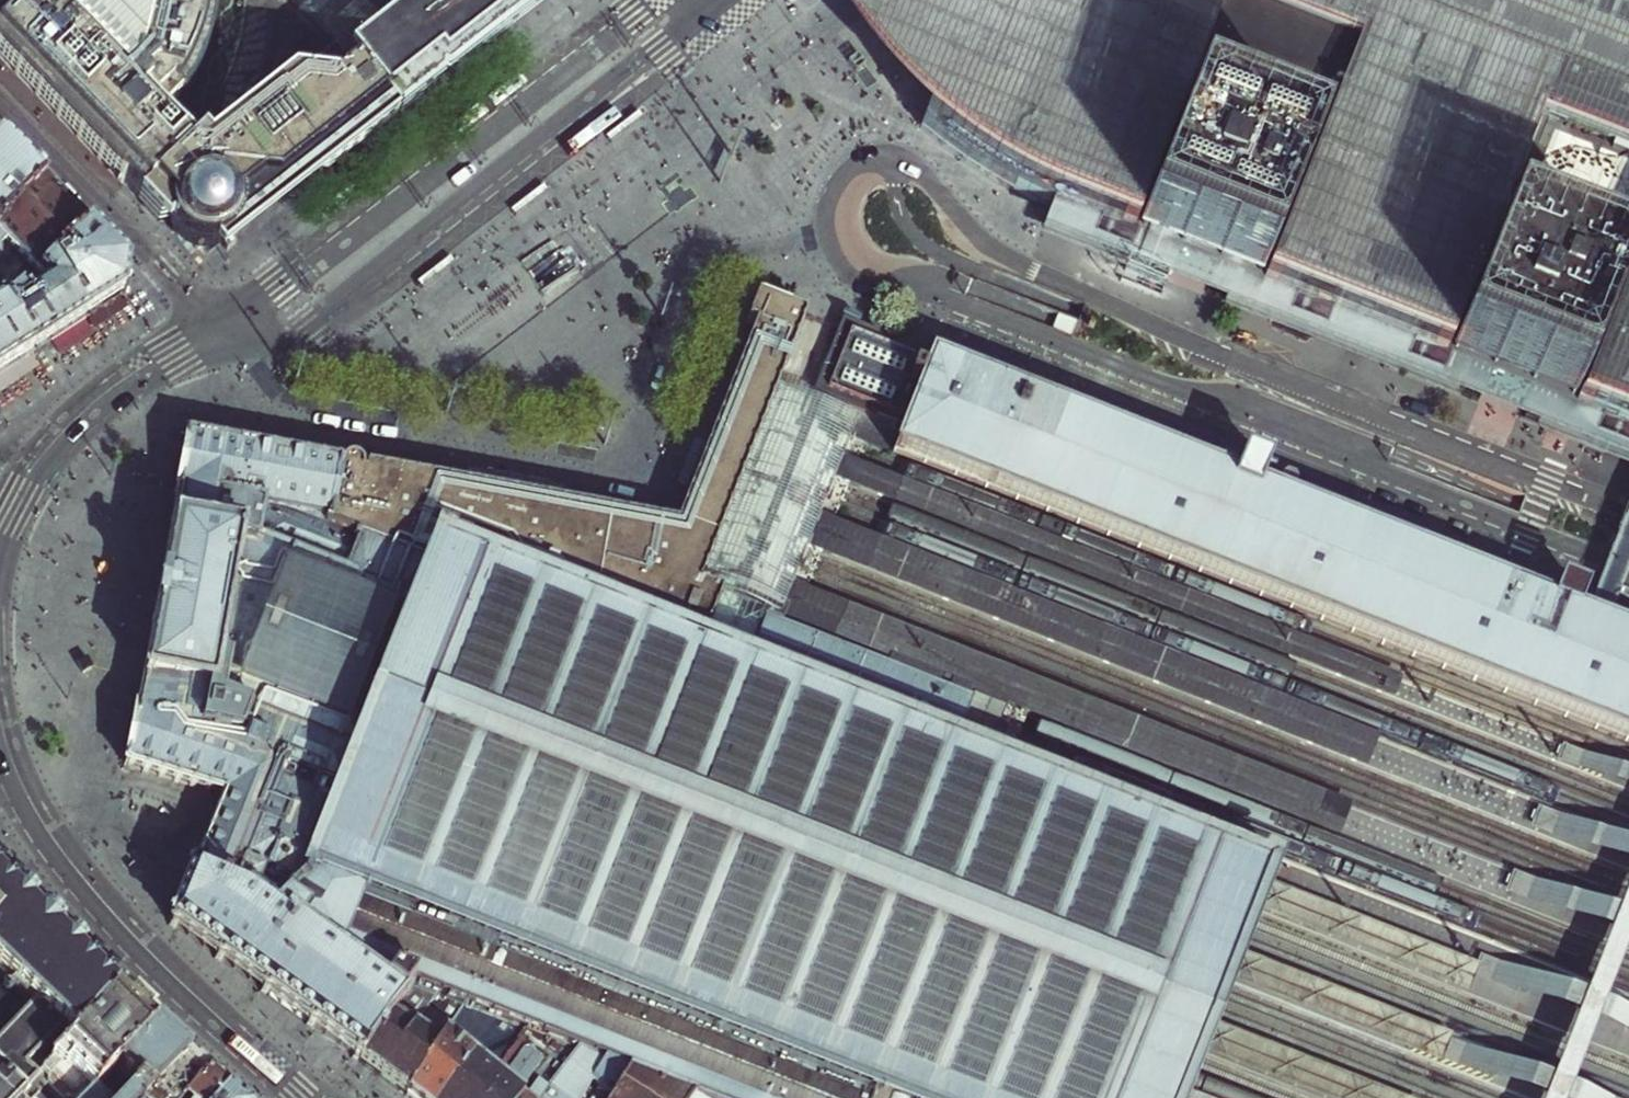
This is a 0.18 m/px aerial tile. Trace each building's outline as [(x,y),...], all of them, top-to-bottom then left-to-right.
[(0,1),(0,60),(136,203),(190,150),(158,117),(180,100),(184,101),(200,68),(209,43),(213,24),(216,1),(216,0),(1,0),(0,1)] [(535,0),(495,0),(423,57),(404,72),(375,95),(312,143),(309,146),(262,181),(255,187),(238,199),(240,204),(241,210),(241,212),(241,215),(241,219),(240,223),(239,227),(237,230),(235,234),(233,237),(230,239),(227,242),(224,245),(220,247),(215,249),(212,250),(219,258),(426,96),(540,6),(535,0)] [(412,25),(383,47),(355,69),(375,95),(404,72),(423,57),(495,0),(415,0),(412,25)] [(920,129),(1030,0),(887,0),(837,34),(854,58),(857,62),(862,67),(870,76),(920,129)] [(920,129),(988,177),(1050,209),(1131,241),(1138,243),(1173,257),(1213,273),(1262,292),(1330,320),(1391,343),(1436,361),(1450,367),(1482,379),(1521,395),(1573,416),(1620,434),(1628,438),(1628,0),(1030,0),(920,129)] [(231,128),(195,155),(190,150),(136,203),(155,223),(168,219),(169,227),(172,232),(176,238),(179,241),(183,244),(187,247),(191,248),(196,250),(202,251),(207,250),(212,250),(215,249),(220,247),(224,245),(227,242),(230,239),(233,237),(235,234),(237,230),(239,227),(240,223),(241,219),(241,215),(241,212),(241,210),(240,204),(238,199),(255,187),(262,181),(309,146),(312,143),(375,95),(355,69),(336,45),(312,64),(271,59),(266,100),(231,128)] [(859,54),(848,62),(855,72),(860,69),(866,65),(859,54)] [(42,184),(30,172),(0,142),(0,227),(42,184)] [(89,230),(42,184),(0,227),(0,303),(2,304),(7,310),(51,266),(89,230)] [(123,286),(125,269),(89,230),(51,266),(86,320),(122,296),(123,286)] [(7,310),(34,354),(41,350),(77,326),(86,320),(51,266),(7,310)] [(462,1006),(496,1020),(523,1030),(603,1062),(626,1072),(693,1097),(695,1097),(1187,1097),(1188,1096),(1192,1086),(1200,1067),(1204,1056),(1204,1055),(1216,1026),(1217,1025),(1221,1014),(1229,994),(1231,988),(1234,983),(1244,958),(1245,953),(1249,945),(1257,925),(1261,915),(1273,884),(1278,871),(988,756),(975,751),(954,742),(972,699),(778,622),(780,618),(793,586),(807,549),(820,517),(834,481),(843,459),(852,436),(860,416),(900,432),(893,451),(1628,745),(1628,634),(1593,620),(1570,611),(1578,593),(1562,587),(1555,605),(1510,587),(1294,501),(1275,493),(1256,486),(1262,467),(1244,460),(1243,463),(1180,439),(1174,453),(956,367),(959,358),(948,353),(944,362),(929,356),(927,361),(846,328),(845,332),(842,330),(839,337),(818,329),(801,322),(803,316),(756,298),(746,323),(754,326),(742,356),(736,372),(713,430),(706,448),(696,471),(687,493),(675,525),(625,516),(545,501),(492,491),(464,485),(416,476),(359,466),(359,464),(358,463),(357,461),(355,460),(353,459),(350,459),(348,459),(346,460),(344,461),(343,463),(338,462),(272,449),(255,446),(186,433),(175,490),(170,519),(169,522),(166,537),(160,568),(158,582),(155,598),(151,615),(148,630),(143,661),(140,676),(139,678),(133,711),(123,765),(191,787),(207,792),(214,794),(220,796),(190,868),(184,881),(181,888),(176,902),(174,907),(167,924),(277,1005),(306,1026),(359,1064),(402,1004),(414,988),(462,1006)] [(15,367),(34,354),(7,310),(2,304),(0,303),(0,376),(15,367)] [(834,481),(1394,700),(1401,679),(843,459),(834,481)] [(807,549),(1365,767),(1377,738),(820,517),(807,549)] [(1351,805),(793,586),(780,618),(974,694),(994,702),(1006,707),(1339,836),(1351,805)] [(18,1097),(38,1076),(59,1055),(116,995),(59,940),(33,915),(21,903),(5,888),(0,882),(0,996),(22,1018),(0,1041),(0,1097),(19,1097),(18,1097)] [(1478,965),(1273,884),(1261,915),(1466,995),(1478,965)] [(1452,1033),(1245,953),(1234,983),(1440,1064),(1452,1033)] [(462,1006),(414,988),(402,1004),(359,1064),(400,1094),(404,1097),(462,1006)] [(153,1032),(145,1024),(125,1004),(116,995),(59,1055),(38,1076),(18,1097),(19,1097),(89,1097),(153,1032)] [(404,1097),(405,1097),(473,1097),(491,1074),(494,1076),(506,1057),(481,1039),(496,1020),(462,1006),(404,1097)] [(1216,1026),(1204,1055),(1312,1097),(1401,1097),(1216,1026)] [(523,1030),(506,1057),(494,1076),(491,1074),(473,1097),(581,1097),(603,1062),(523,1030)] [(184,1062),(176,1054),(162,1040),(153,1032),(89,1097),(149,1097),(184,1062)] [(205,1082),(200,1078),(189,1066),(184,1062),(149,1097),(191,1097),(205,1082)] [(603,1062),(581,1097),(610,1097),(626,1072),(603,1062)] [(626,1072),(610,1097),(693,1097),(626,1072)] [(216,1093),(205,1082),(191,1097),(221,1097),(216,1093)]
